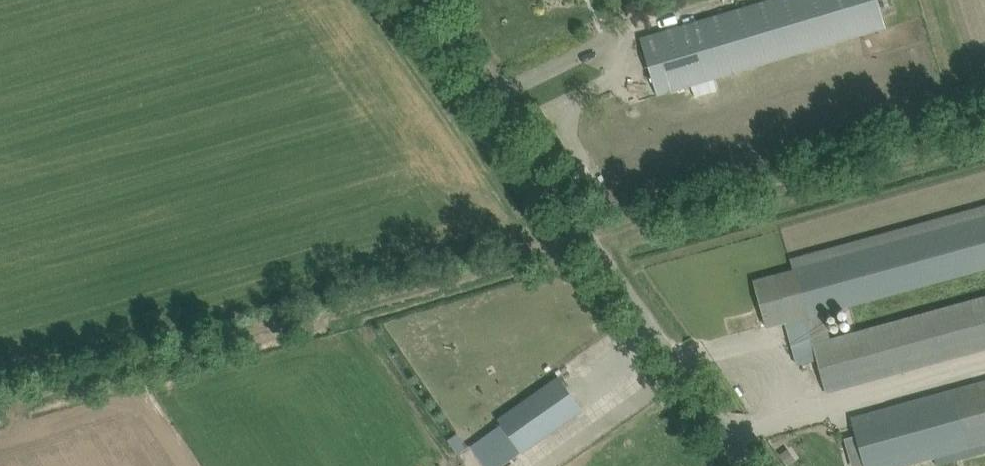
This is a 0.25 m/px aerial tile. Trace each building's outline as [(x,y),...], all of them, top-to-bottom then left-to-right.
[(657,94),(886,26),(878,0),(767,0),(640,38),(657,94)] [(754,280),(767,327),(786,322),(797,365),(817,360),(826,391),(845,386),(984,348),(984,296),(830,339),(823,312),(984,267),(984,207),(790,258),(793,269),(774,275),(754,280)] [(522,453),(582,410),(558,376),(498,419),(522,453)] [(984,443),(984,381),(851,418),(865,465),(864,465),(900,465),(984,443)]
